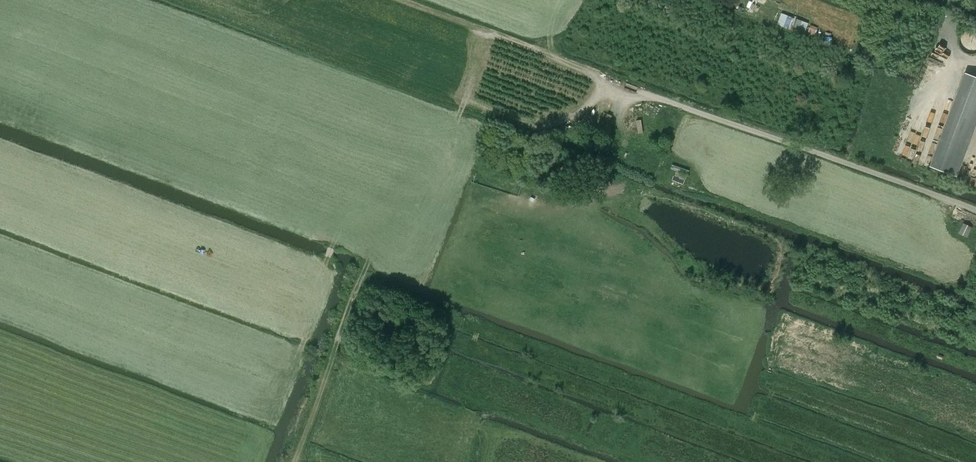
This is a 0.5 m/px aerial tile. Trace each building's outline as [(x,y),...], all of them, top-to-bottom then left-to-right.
[(808,33),(815,36),(818,28),(811,25),(808,33)] [(930,164),(958,174),(975,124),(975,75),(964,71),(930,164)] [(675,172),(673,179),(686,184),(691,169),(673,163),(671,171),(675,172)] [(944,230),(946,225),(935,220),(933,226),(944,230)] [(972,227),(963,223),(958,233),(967,237),(972,227)]
